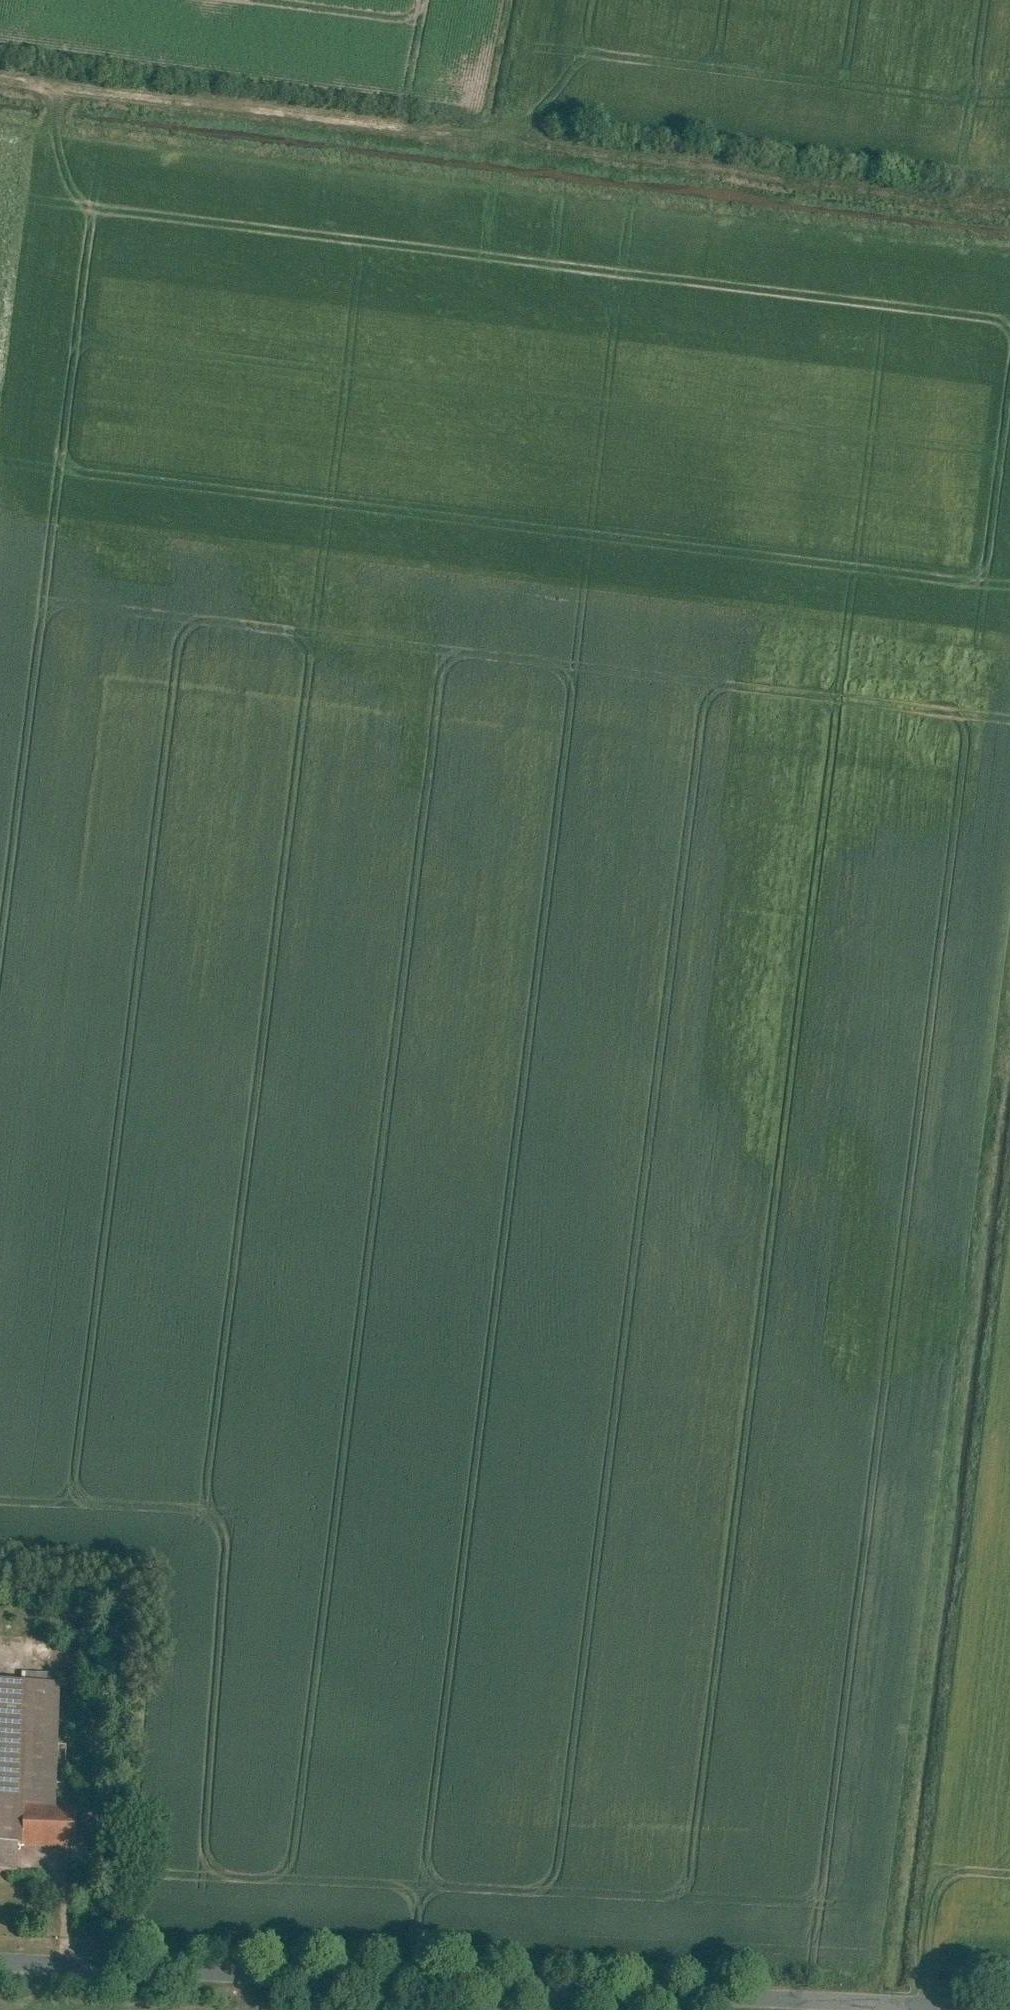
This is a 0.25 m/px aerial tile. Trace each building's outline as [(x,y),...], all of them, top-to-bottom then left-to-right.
[(65,1838),(65,1790),(45,1790),(45,1672),(0,1672),(0,1837),(65,1838)]
